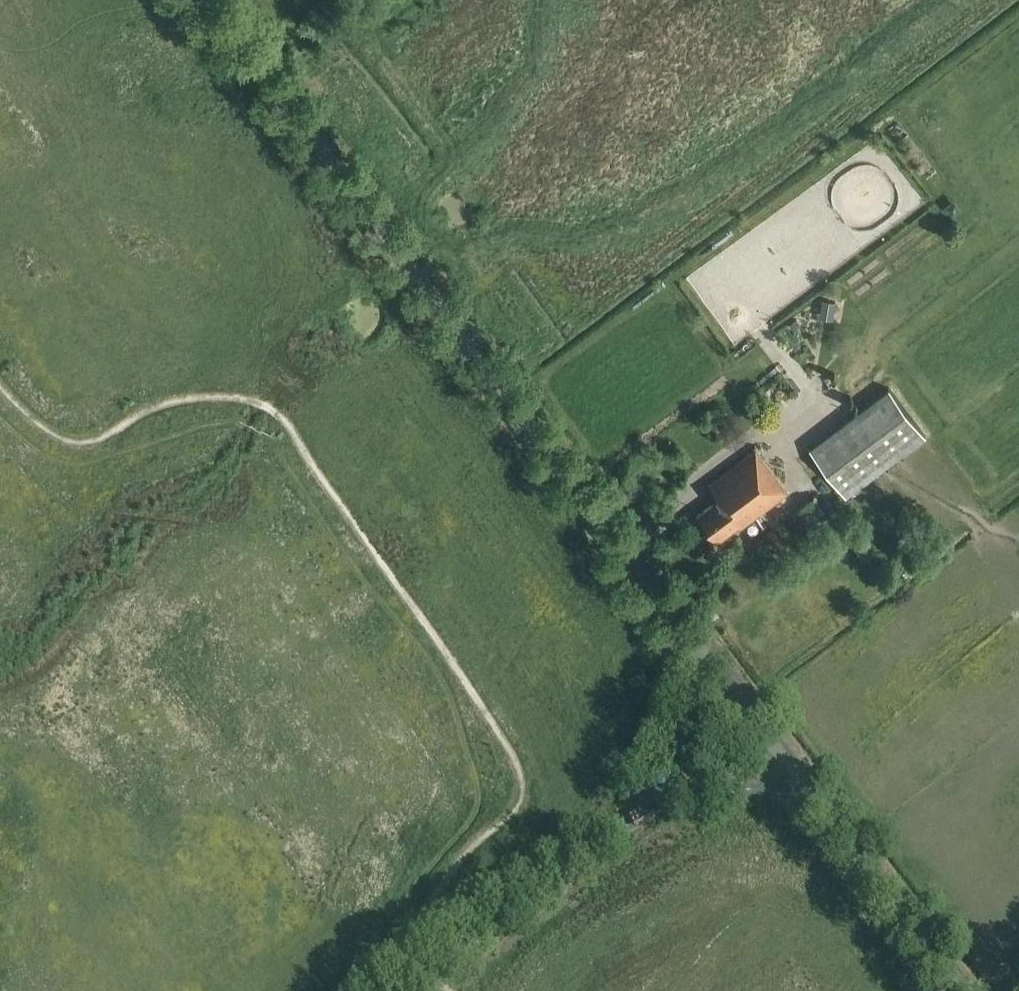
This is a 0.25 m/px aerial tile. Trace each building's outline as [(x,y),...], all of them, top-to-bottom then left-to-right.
[(834,314),(836,302),(822,300),(820,312),(834,314)] [(796,320),(788,325),(792,331),(799,326),(796,320)] [(889,389),(811,447),(848,496),(926,438),(889,389)] [(788,494),(755,449),(707,485),(718,499),(698,514),(718,541),(753,515),(755,518),(788,494)]
